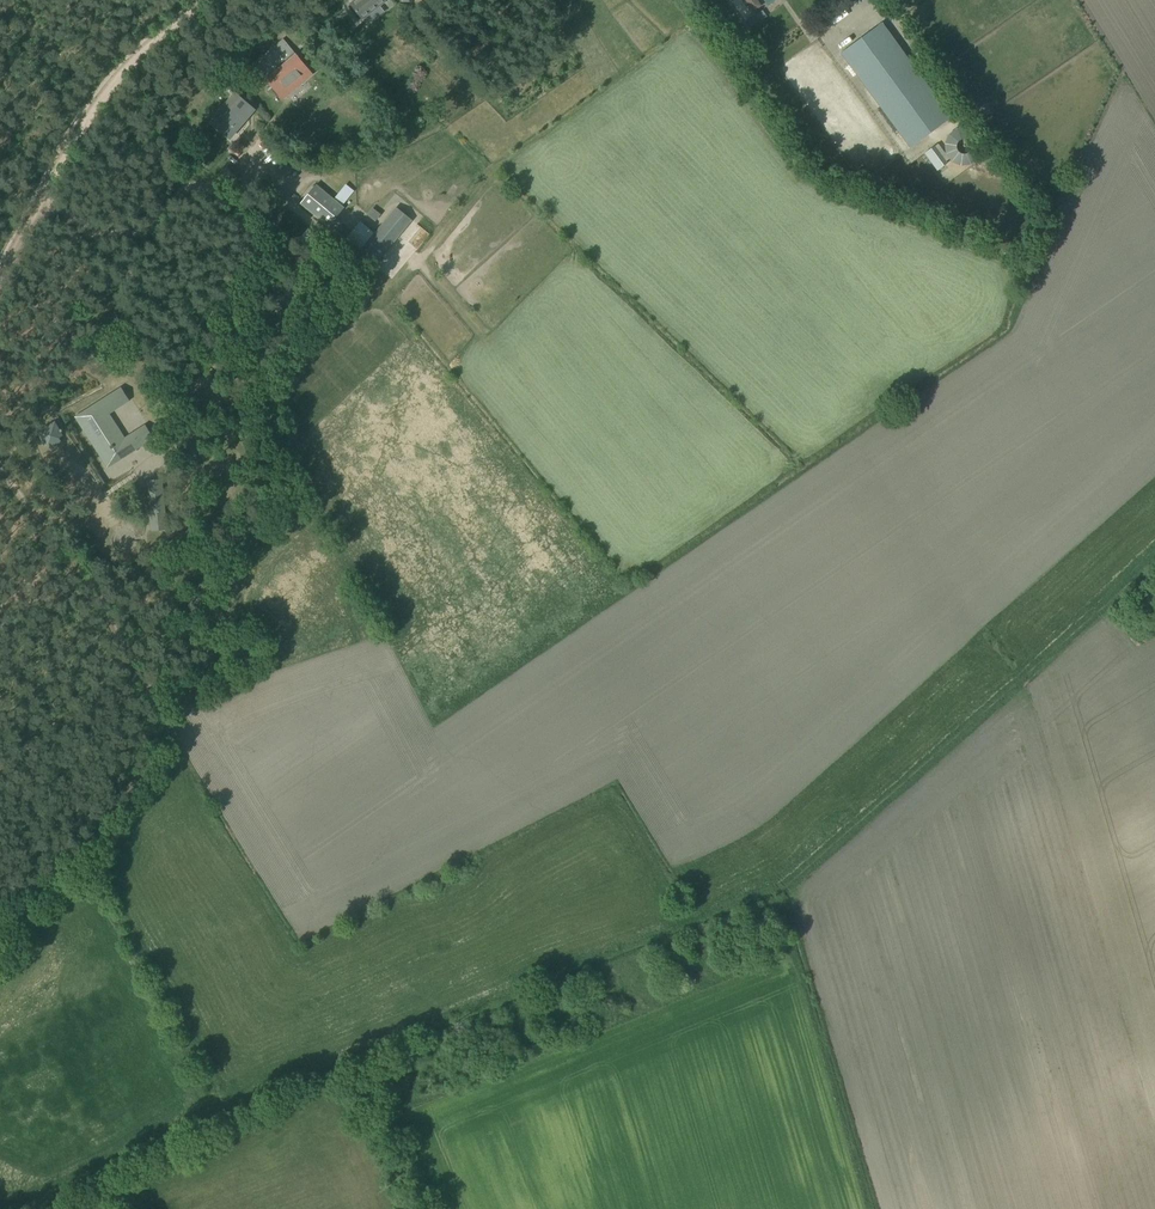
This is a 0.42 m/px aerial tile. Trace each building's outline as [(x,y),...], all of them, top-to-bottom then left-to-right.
[(351,4),(347,7),(358,21),(362,18),(362,19),(386,0),(356,0),(351,4)] [(755,15),(760,21),(766,16),(762,10),(755,15)] [(951,118),(881,23),(841,52),(911,147),(951,118)] [(251,67),(259,76),(262,73),(279,94),(309,70),(284,39),(251,67)] [(234,131),(253,109),(235,94),(221,110),(228,116),(223,122),(234,131)] [(934,146),(924,153),(937,170),(946,163),(934,146)] [(324,222),(355,190),(346,182),(332,197),(317,183),(301,200),(324,222)] [(359,251),(375,265),(413,220),(396,206),(359,251)] [(367,214),(375,221),(381,214),(372,208),(367,214)] [(422,224),(409,243),(420,251),(433,232),(422,224)] [(308,228),(299,238),(312,250),(321,239),(308,228)] [(989,247),(1005,253),(1008,244),(992,238),(989,247)] [(217,377),(224,383),(226,380),(219,374),(217,377)] [(109,414),(130,401),(121,387),(76,416),(107,468),(154,438),(145,425),(125,438),(109,414)] [(61,432),(63,431),(61,428),(59,429),(55,421),(37,432),(45,445),(49,443),(51,447),(61,442),(58,437),(63,435),(61,432)] [(147,480),(151,530),(167,528),(162,479),(147,480)]
